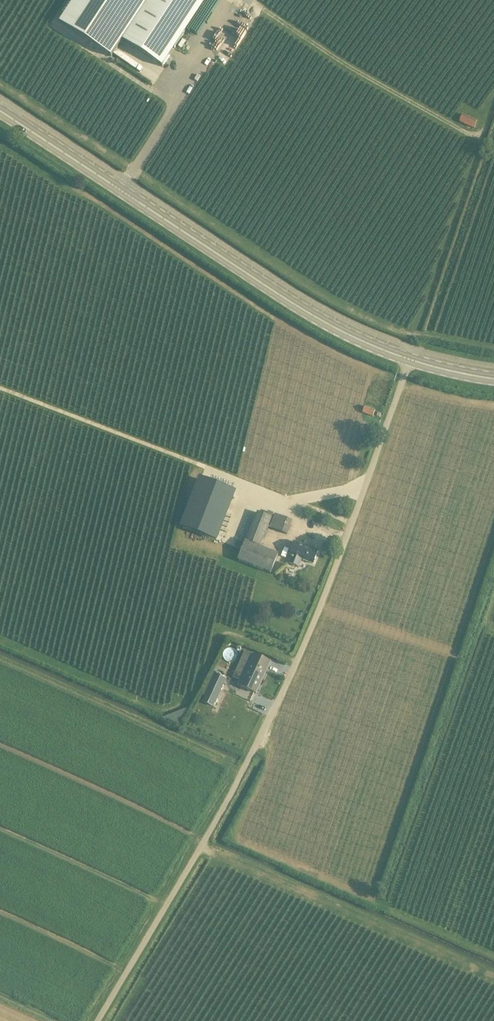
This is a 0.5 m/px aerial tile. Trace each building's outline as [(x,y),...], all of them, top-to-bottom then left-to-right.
[(202,7),(207,0),(76,0),(60,24),(111,57),(122,41),(162,67),(202,7)] [(463,115),(459,122),(474,128),(477,121),(463,115)] [(373,417),(375,411),(365,407),(363,413),(373,417)] [(209,533),(228,486),(194,473),(175,520),(209,533)] [(257,513),(246,542),(238,561),(271,574),(278,555),(261,548),(274,513),(268,511),(266,516),(257,513)] [(293,521),(275,514),(269,528),(287,535),(293,521)] [(290,555),(292,556),(290,563),(298,567),(301,560),(313,564),(318,552),(295,543),(290,555)] [(256,694),(270,663),(255,656),(240,686),(256,694)] [(205,692),(213,696),(222,678),(214,674),(205,692)]
